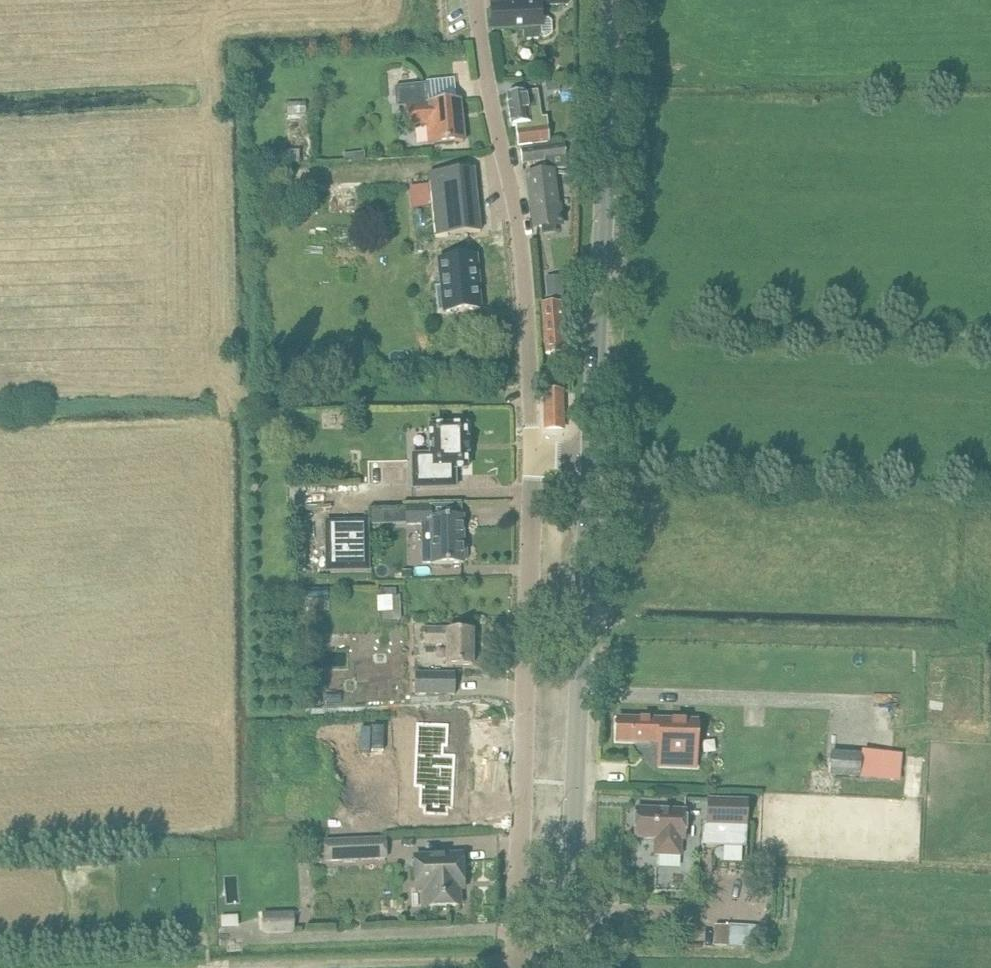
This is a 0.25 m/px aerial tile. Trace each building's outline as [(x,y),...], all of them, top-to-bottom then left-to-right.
[(566,4),(566,0),(491,0),(492,29),(523,28),(524,40),(541,39),(540,5),(566,4)] [(559,82),(546,82),(547,84),(548,92),(560,90),(559,82)] [(426,84),(406,86),(395,87),(397,107),(406,106),(408,126),(430,124),(432,144),(463,141),(459,100),(428,103),(426,84)] [(533,142),(549,141),(547,125),(533,127),(532,123),(542,122),(537,90),(518,93),(507,94),(511,126),(516,125),(518,145),(533,143),(533,142)] [(533,142),(533,143),(534,147),(521,148),(523,162),(548,159),(549,163),(553,163),(553,165),(563,165),(562,157),(566,157),(565,143),(550,145),(549,141),(533,142)] [(474,169),(427,174),(434,236),(480,231),(474,169)] [(558,205),(554,171),(551,171),(527,173),(531,210),(536,210),(537,226),(542,226),(542,230),(552,229),(551,225),(562,223),(560,205),(558,205)] [(442,286),(435,287),(437,313),(480,309),(474,256),(439,260),(442,286)] [(563,281),(547,283),(548,297),(564,295),(563,281)] [(560,302),(542,303),(546,354),(564,353),(560,302)] [(563,428),(563,404),(563,391),(545,391),(546,428),(563,428)] [(456,487),(455,469),(467,469),(467,454),(469,453),(469,440),(467,440),(466,425),(430,426),(430,454),(412,455),(413,488),(456,487)] [(385,511),(372,511),(372,524),(385,524),(385,511)] [(407,512),(407,524),(432,524),(432,512),(407,512)] [(435,564),(443,563),(463,563),(463,517),(443,517),(434,518),(435,564)] [(326,521),(327,571),(369,570),(368,520),(326,521)] [(379,612),(402,611),(401,593),(379,594),(379,612)] [(447,664),(453,665),(473,665),(473,632),(448,631),(448,629),(423,628),(422,645),(447,645),(447,664)] [(455,694),(455,673),(415,672),(415,694),(455,694)] [(314,680),(315,699),(351,698),(351,678),(314,680)] [(658,766),(678,767),(695,766),(696,719),(637,719),(617,718),(617,741),(650,742),(650,740),(659,741),(658,766)] [(416,721),(415,783),(421,783),(420,803),(452,804),(454,752),(442,751),(442,742),(446,742),(446,721),(416,721)] [(832,750),(830,775),(861,778),(863,753),(832,750)] [(709,797),(708,825),(748,826),(749,799),(709,797)] [(686,810),(657,809),(637,808),(636,838),(656,838),(655,854),(681,855),(682,839),(684,840),(686,810)] [(385,839),(324,842),(325,861),(386,858),(385,839)] [(464,889),(464,878),(463,854),(414,857),(416,891),(425,890),(426,907),(460,906),(459,889),(464,889)] [(279,913),(263,914),(264,931),(280,930),(279,913)] [(728,925),(713,925),(712,945),(751,947),(751,928),(727,927),(728,925)]
